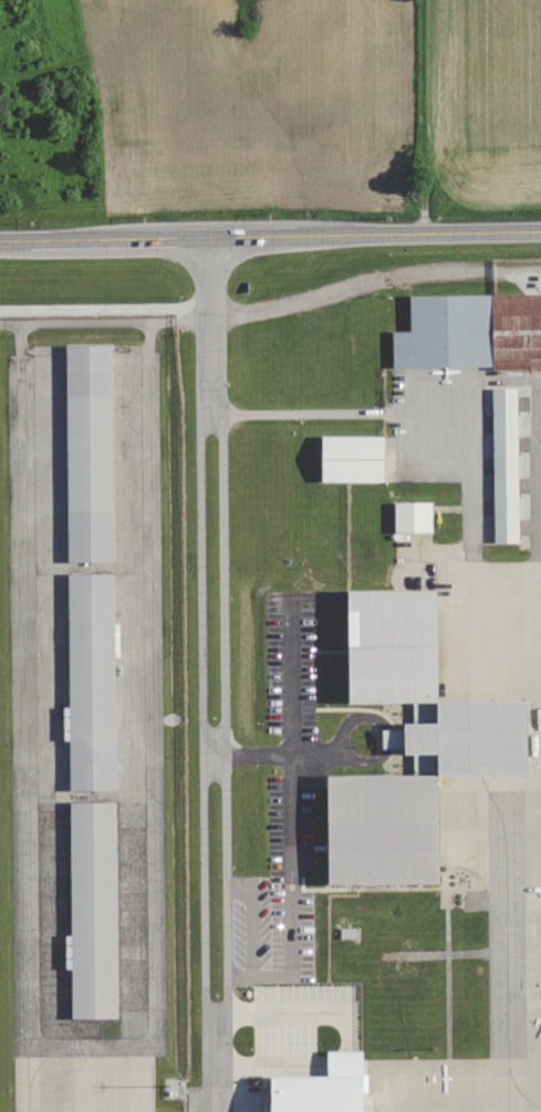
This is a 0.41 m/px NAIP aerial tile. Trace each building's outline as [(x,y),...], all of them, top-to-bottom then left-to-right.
[(540,367),(540,294),(410,296),(410,331),(393,331),(393,369),(540,367)] [(62,354),(111,353),(114,571),(64,571),(62,354)] [(493,388),(494,543),(519,543),(517,388),(493,388)] [(321,437),(322,483),(385,482),(384,465),(390,465),(390,436),(321,437)] [(395,503),(395,533),(433,532),(432,502),(395,503)] [(65,583),(113,583),(116,801),(67,801),(65,583)] [(328,886),(439,885),(438,777),(527,776),(526,701),(438,702),(437,590),(347,591),(348,703),(414,703),(414,723),(404,724),(404,730),(382,730),(382,749),(404,748),(404,755),(414,755),(414,775),(327,776),(328,886)] [(67,812),(115,811),(118,1028),(70,1028),(67,812)] [(270,1111),(364,1111),(363,1093),(368,1093),(368,1074),(363,1074),(363,1052),(327,1052),(328,1077),(270,1078),(270,1111)]
